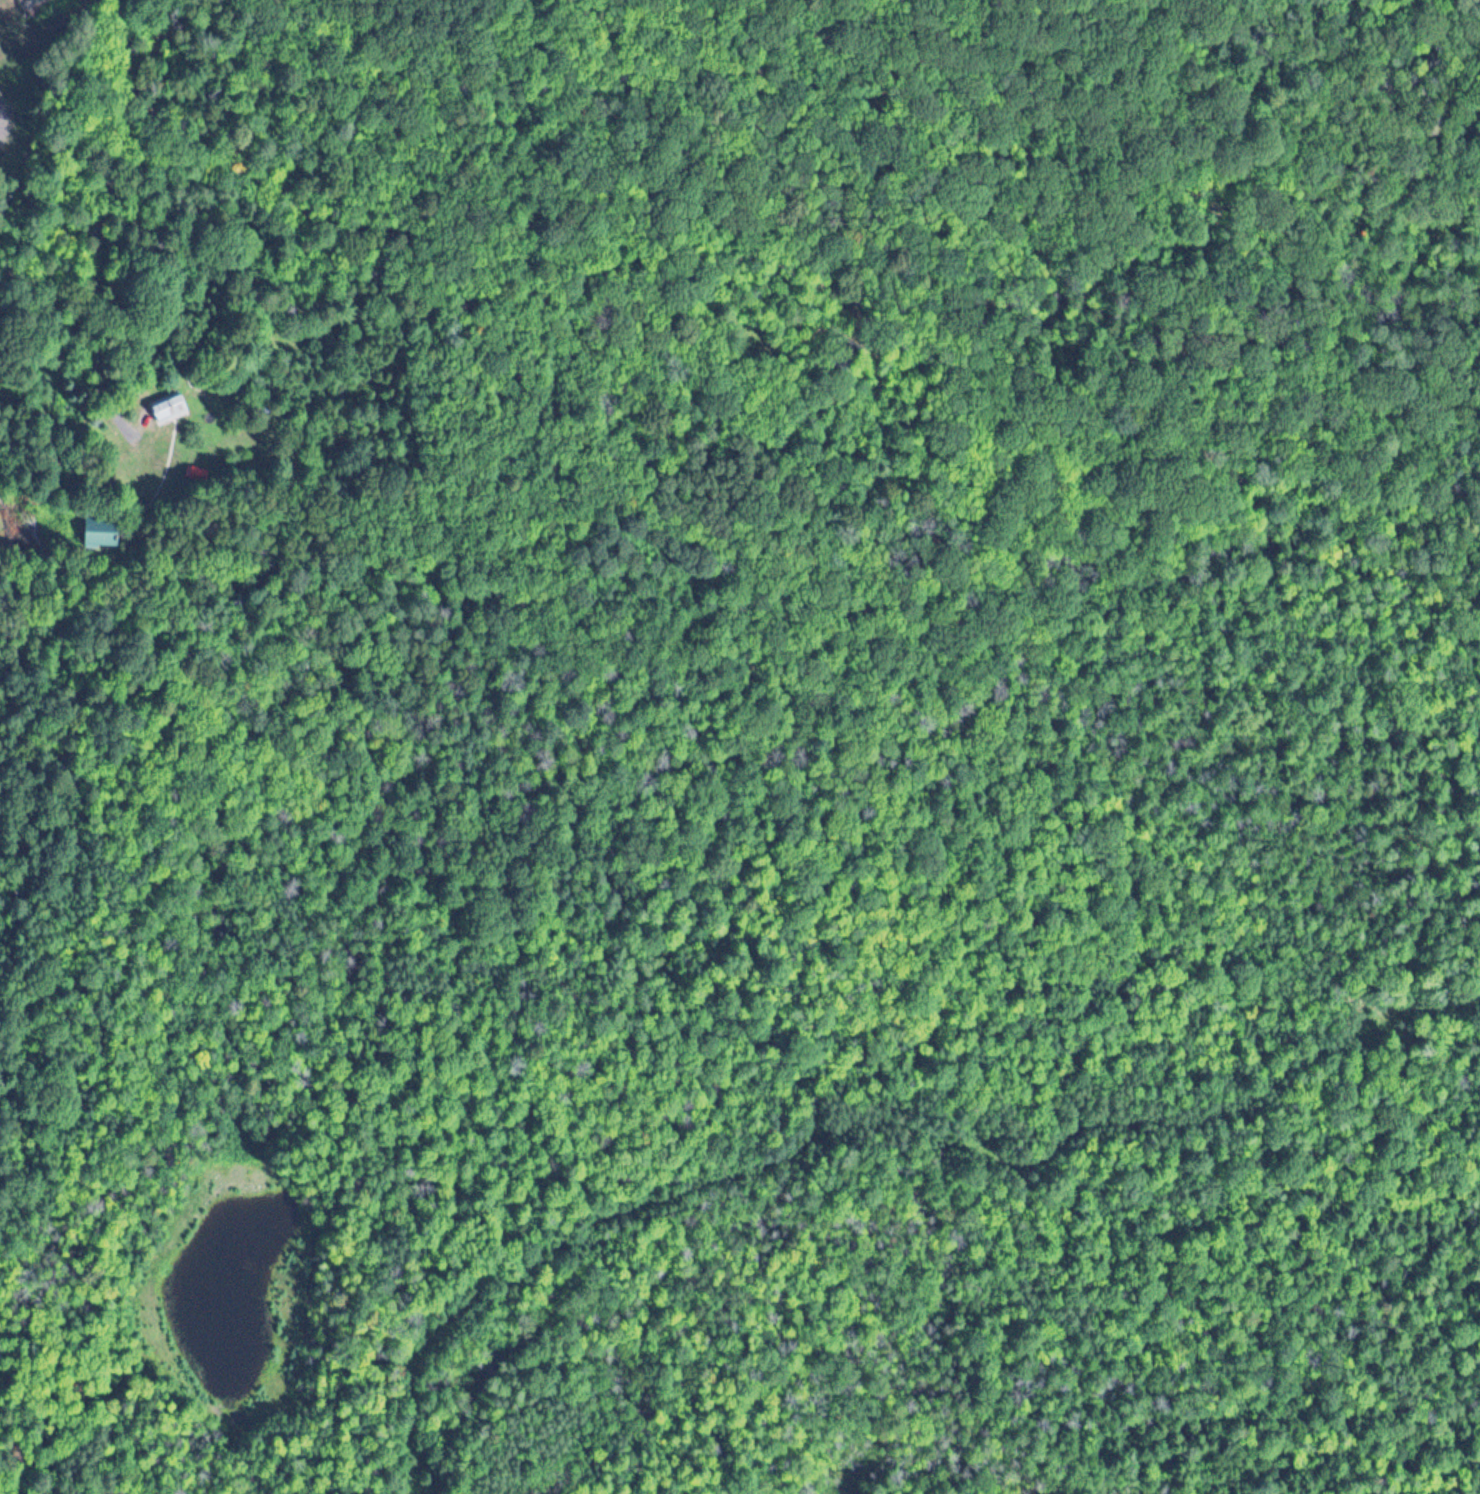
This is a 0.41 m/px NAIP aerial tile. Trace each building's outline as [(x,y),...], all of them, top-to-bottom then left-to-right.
[(163,424),(191,411),(181,391),(154,404),(163,424)] [(80,542),(117,544),(118,517),(81,515),(80,542)]
